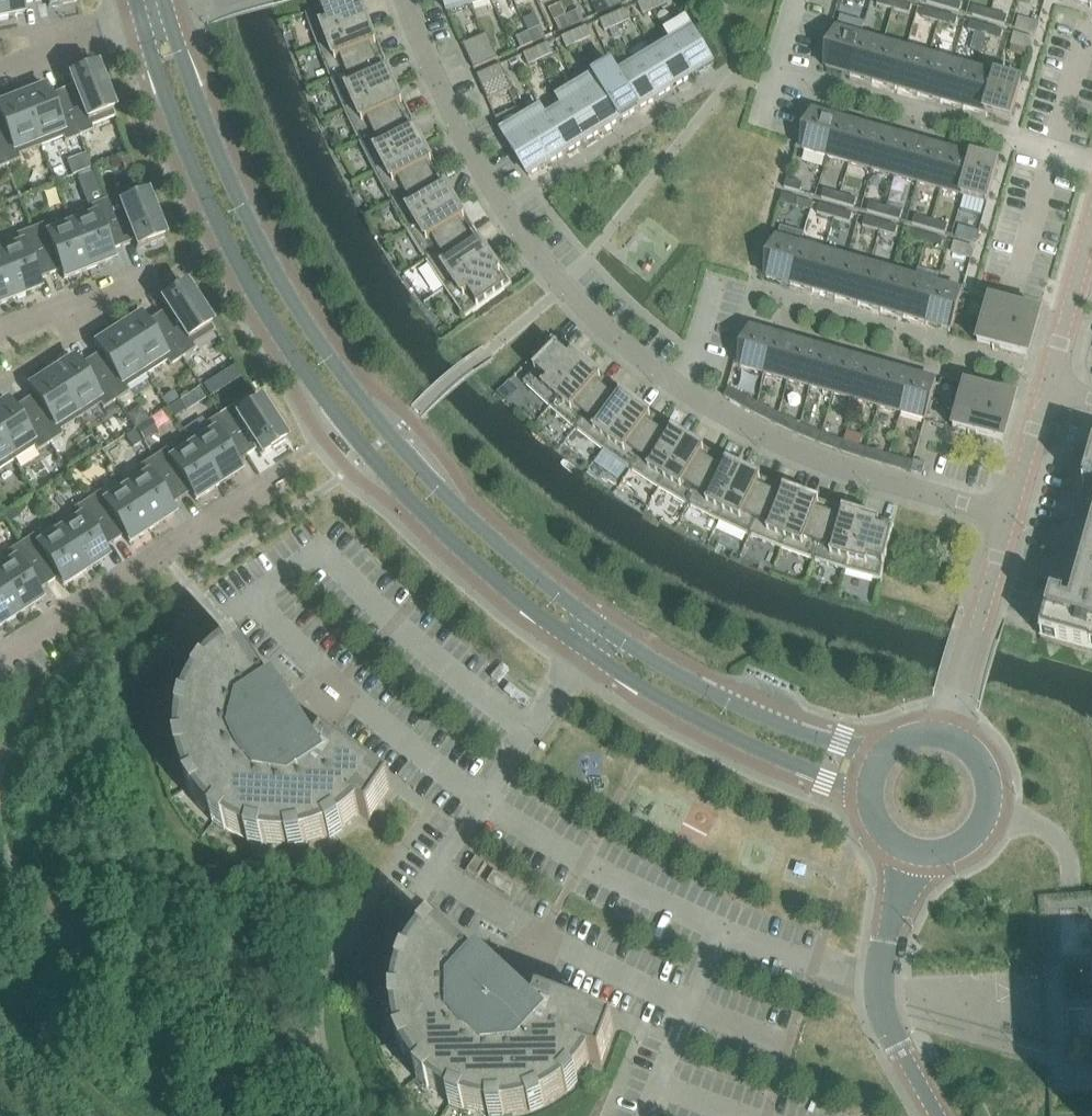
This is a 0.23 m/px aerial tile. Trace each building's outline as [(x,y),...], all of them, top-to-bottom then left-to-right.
[(15,16),(15,15),(24,13),(22,5),(35,2),(34,0),(0,0),(0,19),(15,16)] [(49,8),(77,3),(76,0),(48,0),(49,8)] [(319,48),(372,28),(362,0),(347,0),(306,15),(319,48)] [(469,0),(445,0),(449,13),(471,7),(469,0)] [(605,0),(593,5),(598,16),(610,11),(605,0)] [(610,11),(622,5),(620,0),(605,0),(610,11)] [(651,0),(650,0),(639,5),(643,15),(656,10),(651,0)] [(656,10),(668,5),(666,0),(651,0),(656,10)] [(893,10),(896,1),(891,0),(879,0),(877,5),(893,10)] [(943,8),(960,13),(962,4),(950,0),(946,0),(943,8)] [(896,1),(893,10),(910,15),(912,6),(896,1)] [(973,16),(989,21),(992,12),(975,7),(973,16)] [(922,19),(939,23),(942,14),(925,10),(922,19)] [(567,17),(572,27),(584,22),(579,11),(567,17)] [(612,17),(617,27),(629,22),(625,11),(612,17)] [(992,12),(989,21),(1005,26),(1008,17),(992,12)] [(942,14),(939,23),(955,28),(958,19),(942,14)] [(555,22),(560,33),(572,27),(567,17),(555,22)] [(617,27),(612,17),(600,22),(605,32),(617,27)] [(1017,29),(1036,34),(1038,25),(1020,20),(1017,29)] [(968,32),(985,37),(988,28),(971,23),(968,32)] [(319,48),(331,80),(385,58),(372,28),(319,48)] [(529,34),(534,44),(546,39),(541,28),(529,34)] [(575,33),(579,44),(591,38),(587,28),(575,33)] [(988,28),(985,37),(1001,41),(1004,32),(988,28)] [(850,76),(861,38),(837,31),(826,69),(850,76)] [(672,44),(693,77),(713,65),(692,32),(672,44)] [(579,44),(575,33),(562,39),(567,49),(579,44)] [(517,39),(521,49),(534,44),(529,34),(517,39)] [(463,46),(469,58),(493,47),(487,35),(463,46)] [(1015,35),(1012,45),(1031,50),(1034,41),(1015,35)] [(850,76),(873,83),(884,45),(861,38),(850,76)] [(672,44),(654,55),(675,88),(693,77),(672,44)] [(548,45),(536,50),(541,61),(553,55),(548,45)] [(873,83),(896,89),(906,51),(884,45),(873,83)] [(469,58),(474,70),(498,60),(493,47),(469,58)] [(524,56),(529,66),(541,61),(536,50),(524,56)] [(896,89),(918,96),(929,58),(906,51),(896,89)] [(654,55),(636,66),(657,99),(675,88),(654,55)] [(331,80),(345,111),(397,87),(385,58),(331,80)] [(918,96),(941,102),(952,64),(929,58),(918,96)] [(941,102),(964,109),(975,71),(952,64),(941,102)] [(477,76),(483,89),(507,78),(501,66),(477,76)] [(613,66),(613,67),(639,110),(657,99),(636,66),(619,76),(613,66)] [(595,78),(621,121),(639,110),(613,67),(595,78)] [(61,92),(79,137),(94,132),(92,127),(115,118),(96,69),(70,79),(73,87),(61,92)] [(998,77),(975,71),(964,109),(987,115),(998,77)] [(987,115),(1011,122),(1021,84),(998,77),(987,115)] [(507,78),(483,89),(488,101),(512,90),(507,78)] [(621,121),(595,78),(577,89),(603,132),(621,121)] [(345,111),(360,142),(411,117),(397,87),(345,111)] [(21,97),(41,147),(63,138),(65,143),(79,137),(61,92),(49,96),(46,88),(38,92),(37,91),(21,97)] [(577,89),(559,100),(585,142),(603,132),(577,89)] [(6,166),(20,161),(19,156),(41,147),(21,97),(0,105),(0,151),(6,166)] [(541,110),(567,153),(585,142),(559,100),(558,100),(564,110),(547,120),(541,110)] [(541,110),(523,121),(549,164),(567,153),(541,110)] [(803,151),(827,158),(837,120),(813,113),(803,151)] [(360,142),(375,173),(426,146),(411,117),(360,142)] [(827,158),(849,165),(860,127),(837,120),(827,158)] [(549,164),(523,121),(503,133),(529,176),(549,164)] [(849,165),(872,171),(883,133),(860,127),(849,165)] [(872,171),(895,178),(906,140),(883,133),(872,171)] [(895,178),(918,184),(928,146),(906,140),(895,178)] [(375,173),(391,203),(441,174),(426,146),(375,173)] [(918,184),(940,191),(951,153),(928,146),(918,184)] [(940,191),(963,197),(974,159),(951,153),(940,191)] [(974,159),(963,197),(987,204),(998,166),(974,159)] [(391,203),(408,232),(458,202),(441,174),(391,203)] [(787,180),(784,189),(801,193),(803,185),(787,180)] [(822,199),(838,204),(841,195),(824,190),(822,199)] [(104,201),(122,247),(135,242),(138,250),(164,240),(144,191),(121,200),(119,195),(104,201)] [(783,195),(780,204),(797,208),(799,200),(783,195)] [(841,195),(838,204),(855,209),(857,200),(841,195)] [(69,220),(89,270),(106,264),(105,263),(113,260),(110,252),(122,247),(104,201),(90,207),(92,211),(69,220)] [(408,232),(426,261),(475,230),(458,202),(408,232)] [(867,212),(884,217),(886,208),(870,203),(867,212)] [(817,214),(834,219),(836,210),(820,206),(817,214)] [(886,208),(884,217),(900,222),(903,212),(886,208)] [(834,219),(850,224),(853,215),(836,210),(834,219)] [(913,225),(929,230),(932,221),(915,216),(913,225)] [(863,227),(879,232),(882,223),(865,218),(863,227)] [(45,224),(31,230),(49,276),(60,271),(64,280),(89,270),(69,220),(47,229),(45,224)] [(932,221),(929,230),(946,234),(948,225),(932,221)] [(882,223),(879,232),(896,237),(898,228),(882,223)] [(766,278),(790,285),(801,247),(805,234),(781,228),(766,278)] [(957,238),(976,243),(979,234),(960,229),(957,238)] [(16,299),(32,293),(32,292),(40,289),(37,280),(49,276),(31,230),(17,236),(18,240),(0,248),(0,259),(16,299)] [(426,261),(445,290),(492,257),(475,230),(426,261)] [(908,241),(925,245),(927,236),(911,232),(908,241)] [(927,236),(925,245),(941,250),(944,241),(927,236)] [(953,253),(971,259),(974,250),(955,244),(953,253)] [(790,285),(813,292),(824,254),(801,247),(790,285)] [(813,292),(836,298),(847,260),(824,254),(813,292)] [(492,257),(445,290),(465,319),(512,285),(492,257)] [(16,299),(0,259),(0,306),(16,299)] [(836,298),(859,305),(869,267),(847,260),(836,298)] [(859,305),(881,311),(892,273),(869,267),(859,305)] [(881,311),(904,318),(915,280),(892,273),(881,311)] [(904,318),(927,324),(938,286),(915,280),(904,318)] [(938,286),(927,324),(951,331),(962,293),(938,286)] [(156,317),(183,358),(196,350),(193,346),(214,332),(185,288),(162,303),(167,310),(156,317)] [(990,301),(984,323),(1032,337),(1039,315),(990,301)] [(117,330),(147,376),(167,363),(169,367),(183,358),(156,317),(145,324),(140,317),(133,322),(132,321),(117,330)] [(1032,337),(984,323),(978,344),(1026,358),(1032,337)] [(90,360),(116,401),(129,393),(127,389),(147,376),(117,330),(94,345),(100,353),(90,360)] [(740,368),(764,375),(775,337),(751,331),(740,368)] [(764,375),(787,382),(798,344),(775,337),(764,375)] [(524,384),(550,408),(589,365),(564,342),(524,384)] [(787,382),(810,388),(821,350),(798,344),(787,382)] [(810,388),(833,395),(843,357),(821,350),(810,388)] [(833,395),(855,401),(866,363),(843,357),(833,395)] [(51,373),(80,418),(100,405),(103,410),(116,401),(90,360),(79,367),(74,360),(66,365),(66,364),(51,373)] [(855,401),(878,408),(889,370),(866,363),(855,401)] [(550,408),(576,430),(612,386),(589,365),(550,408)] [(878,408),(901,414),(912,376),(889,370),(878,408)] [(33,396),(23,403),(50,444),(63,435),(60,431),(80,418),(51,373),(28,388),(33,396)] [(912,376),(901,414),(925,421),(936,383),(912,376)] [(576,430),(603,451),(637,405),(612,386),(576,430)] [(966,386),(959,408),(1008,422),(1014,400),(966,386)] [(725,397),(739,405),(744,396),(729,388),(725,397)] [(233,407),(220,416),(246,457),(257,450),(262,457),(285,442),(257,398),(235,411),(233,407)] [(14,461),(34,448),(37,452),(50,444),(23,403),(12,410),(7,403),(0,407),(0,439),(14,461)] [(754,413),(768,420),(773,412),(758,404),(754,413)] [(603,451),(631,471),(663,423),(637,405),(603,451)] [(1008,422),(959,408),(953,429),(1002,443),(1008,422)] [(775,424),(790,431),(794,422),(779,415),(775,424)] [(209,428),(189,441),(218,487),(233,477),(233,476),(240,471),(235,464),(246,457),(220,416),(207,424),(209,428)] [(631,471),(659,489),(689,440),(663,423),(631,471)] [(797,434),(812,440),(816,431),(801,425),(797,434)] [(819,443),(834,449),(837,440),(822,434),(819,443)] [(14,461),(0,439),(0,470),(14,461)] [(659,489),(689,507),(717,456),(689,440),(659,489)] [(166,450),(153,459),(180,500),(190,493),(196,502),(218,487),(189,441),(169,454),(166,450)] [(841,452),(856,457),(860,447),(844,442),(841,452)] [(864,459),(879,464),(882,454),(867,450),(864,459)] [(692,508),(719,522),(745,471),(717,456),(689,507),(692,508)] [(886,466),(902,470),(905,461),(889,456),(886,466)] [(1041,637),(1091,652),(1091,458),(1083,489),(1090,491),(1083,515),(1088,516),(1064,603),(1052,599),(1041,637)] [(143,471),(123,484),(152,530),(167,520),(166,519),(174,514),(169,507),(180,500),(153,459),(140,467),(143,471)] [(911,473),(922,476),(925,464),(914,461),(911,473)] [(719,522),(750,537),(773,484),(745,471),(719,522)] [(100,493),(87,501),(114,543),(124,536),(129,544),(152,530),(123,484),(103,497),(100,493)] [(750,537),(781,550),(802,496),(773,484),(750,537)] [(781,550),(814,561),(832,507),(802,496),(781,550)] [(77,514),(57,527),(86,572),(101,563),(100,562),(107,557),(103,550),(114,543),(87,501),(74,510),(77,514)] [(862,516),(832,507),(814,561),(846,571),(862,516)] [(862,516),(846,571),(881,581),(894,524),(862,516)] [(34,536),(21,544),(47,586),(58,579),(63,587),(86,572),(57,527),(36,540),(34,536)] [(0,563),(0,585),(20,615),(34,606),(34,605),(41,600),(36,593),(47,586),(21,544),(8,553),(10,557),(0,563)] [(20,615),(0,585),(0,628),(20,615)] [(314,761),(242,650),(227,658),(208,675),(199,687),(187,710),(183,724),(181,750),(183,765),(191,789),(198,802),(215,821),(227,831),(248,841),(264,846),(287,848),(300,847),(308,845),(324,840),(339,832),(351,823),(360,816),(370,822),(392,791),(326,745),(314,761)] [(468,871),(478,878),(486,866),(476,859),(468,871)] [(533,1022),(436,931),(423,943),(408,963),(402,977),(396,1002),(396,1017),(400,1041),(403,1049),(408,1060),(419,1078),(430,1089),(449,1103),(465,1110),(490,1115),(505,1115),(530,1112),(544,1106),(566,1093),(576,1082),(590,1063),(602,1067),(615,1031),(540,1003),(533,1022)]
